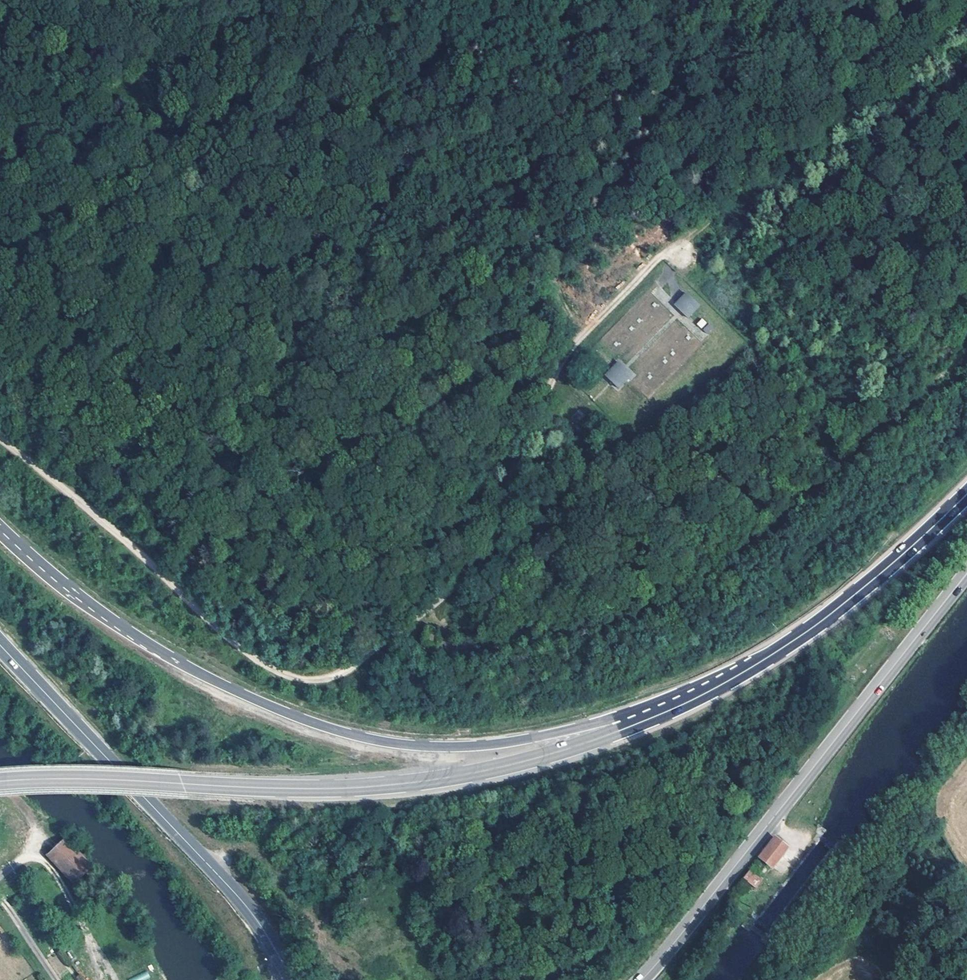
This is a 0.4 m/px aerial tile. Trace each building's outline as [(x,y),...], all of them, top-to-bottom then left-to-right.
[(686,319),(698,308),(685,296),(674,307),(686,319)] [(706,336),(711,330),(707,326),(702,332),(706,336)] [(631,378),(616,364),(602,378),(617,392),(631,378)] [(58,832),(39,850),(65,876),(84,858),(58,832)] [(789,846),(777,836),(762,855),(774,866),(789,846)] [(764,878),(752,868),(745,877),(758,887),(764,878)] [(150,978),(146,970),(128,979),(145,979),(150,978)]
